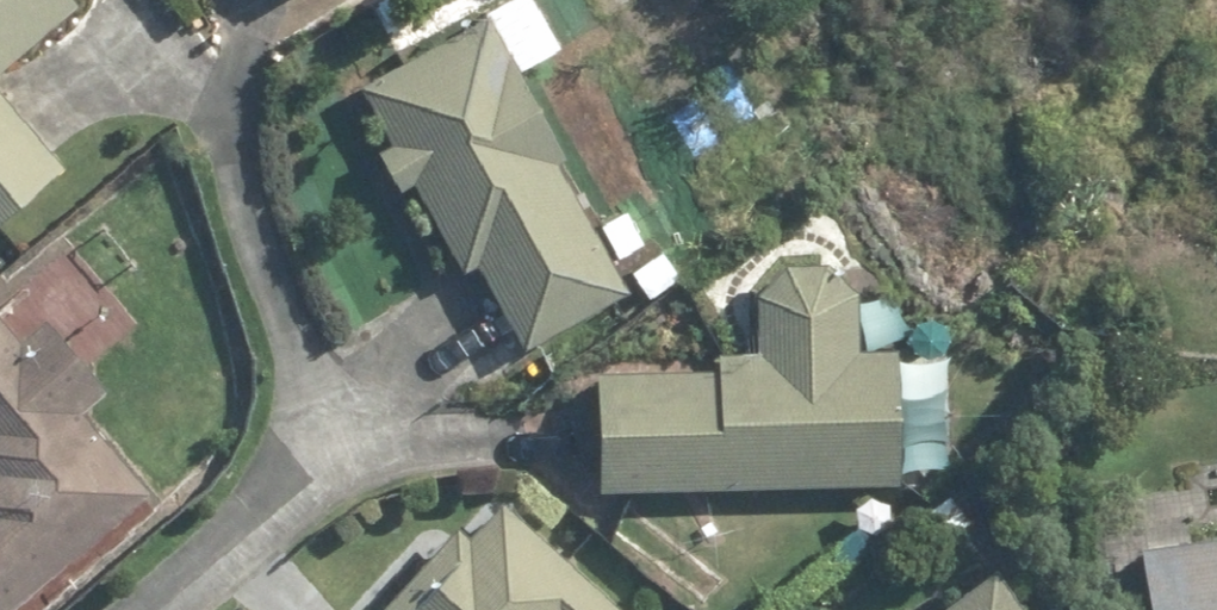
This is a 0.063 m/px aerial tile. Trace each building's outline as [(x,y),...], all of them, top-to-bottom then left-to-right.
[(78,6),(72,0),(0,0),(0,73),(78,6)] [(401,199),(417,191),(461,274),(482,263),(526,348),(632,293),(491,22),(364,89),(396,149),(379,158),(401,199)] [(66,167),(0,90),(0,223),(66,167)] [(856,294),(826,262),(784,262),(756,288),(757,348),(713,348),(713,371),(600,371),(600,485),(895,484),(895,347),(856,347),(856,294)] [(146,492),(75,412),(102,389),(44,323),(16,348),(0,330),(0,609),(12,609),(146,492)] [(389,609),(626,609),(507,496),(464,541),(451,529),(381,602),(389,609)] [(1147,609),(1216,609),(1216,535),(1138,547),(1147,609)] [(984,564),(925,609),(1020,609),(984,564)]
